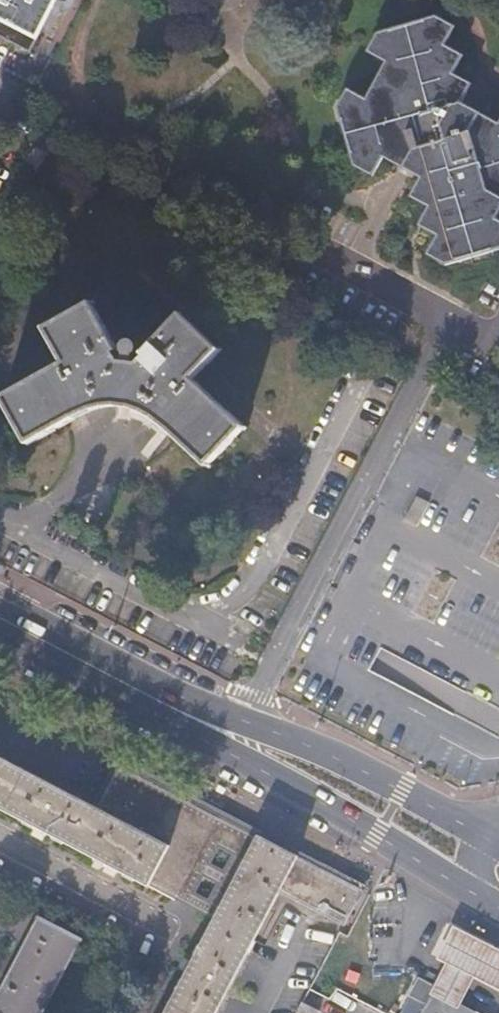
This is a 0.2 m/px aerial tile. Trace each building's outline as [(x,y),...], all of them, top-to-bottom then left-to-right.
[(31,56),(60,0),(0,0),(0,40),(31,56)] [(339,110),(359,170),(377,180),(387,162),(424,182),(414,201),(433,211),(423,230),(442,240),(432,259),(448,268),(498,252),(498,223),(496,221),(498,216),(498,126),(463,107),(473,88),(454,78),(465,59),(445,48),(456,28),(438,19),(378,36),(369,53),(388,63),(368,101),(349,90),(339,110)] [(55,142),(38,133),(27,155),(21,167),(39,175),(44,164),(55,142)] [(45,325),(66,362),(4,397),(31,443),(72,419),(82,413),(93,410),(108,408),(117,408),(125,409),(136,411),(145,414),(158,420),(167,426),(208,466),(245,427),(196,379),(224,354),(188,316),(146,352),(148,355),(140,361),(120,356),(115,348),(117,346),(91,299),(45,325)] [(217,920),(168,1012),(214,1012),(279,891),(343,925),(361,891),(275,846),(120,764),(96,808),(26,771),(0,758),(0,806),(217,920)] [(39,918),(0,990),(0,1012),(42,1012),(80,939),(39,918)] [(421,1012),(487,1012),(436,985),(421,1012)] [(302,1003),(297,1012),(319,1012),(302,1003)]
